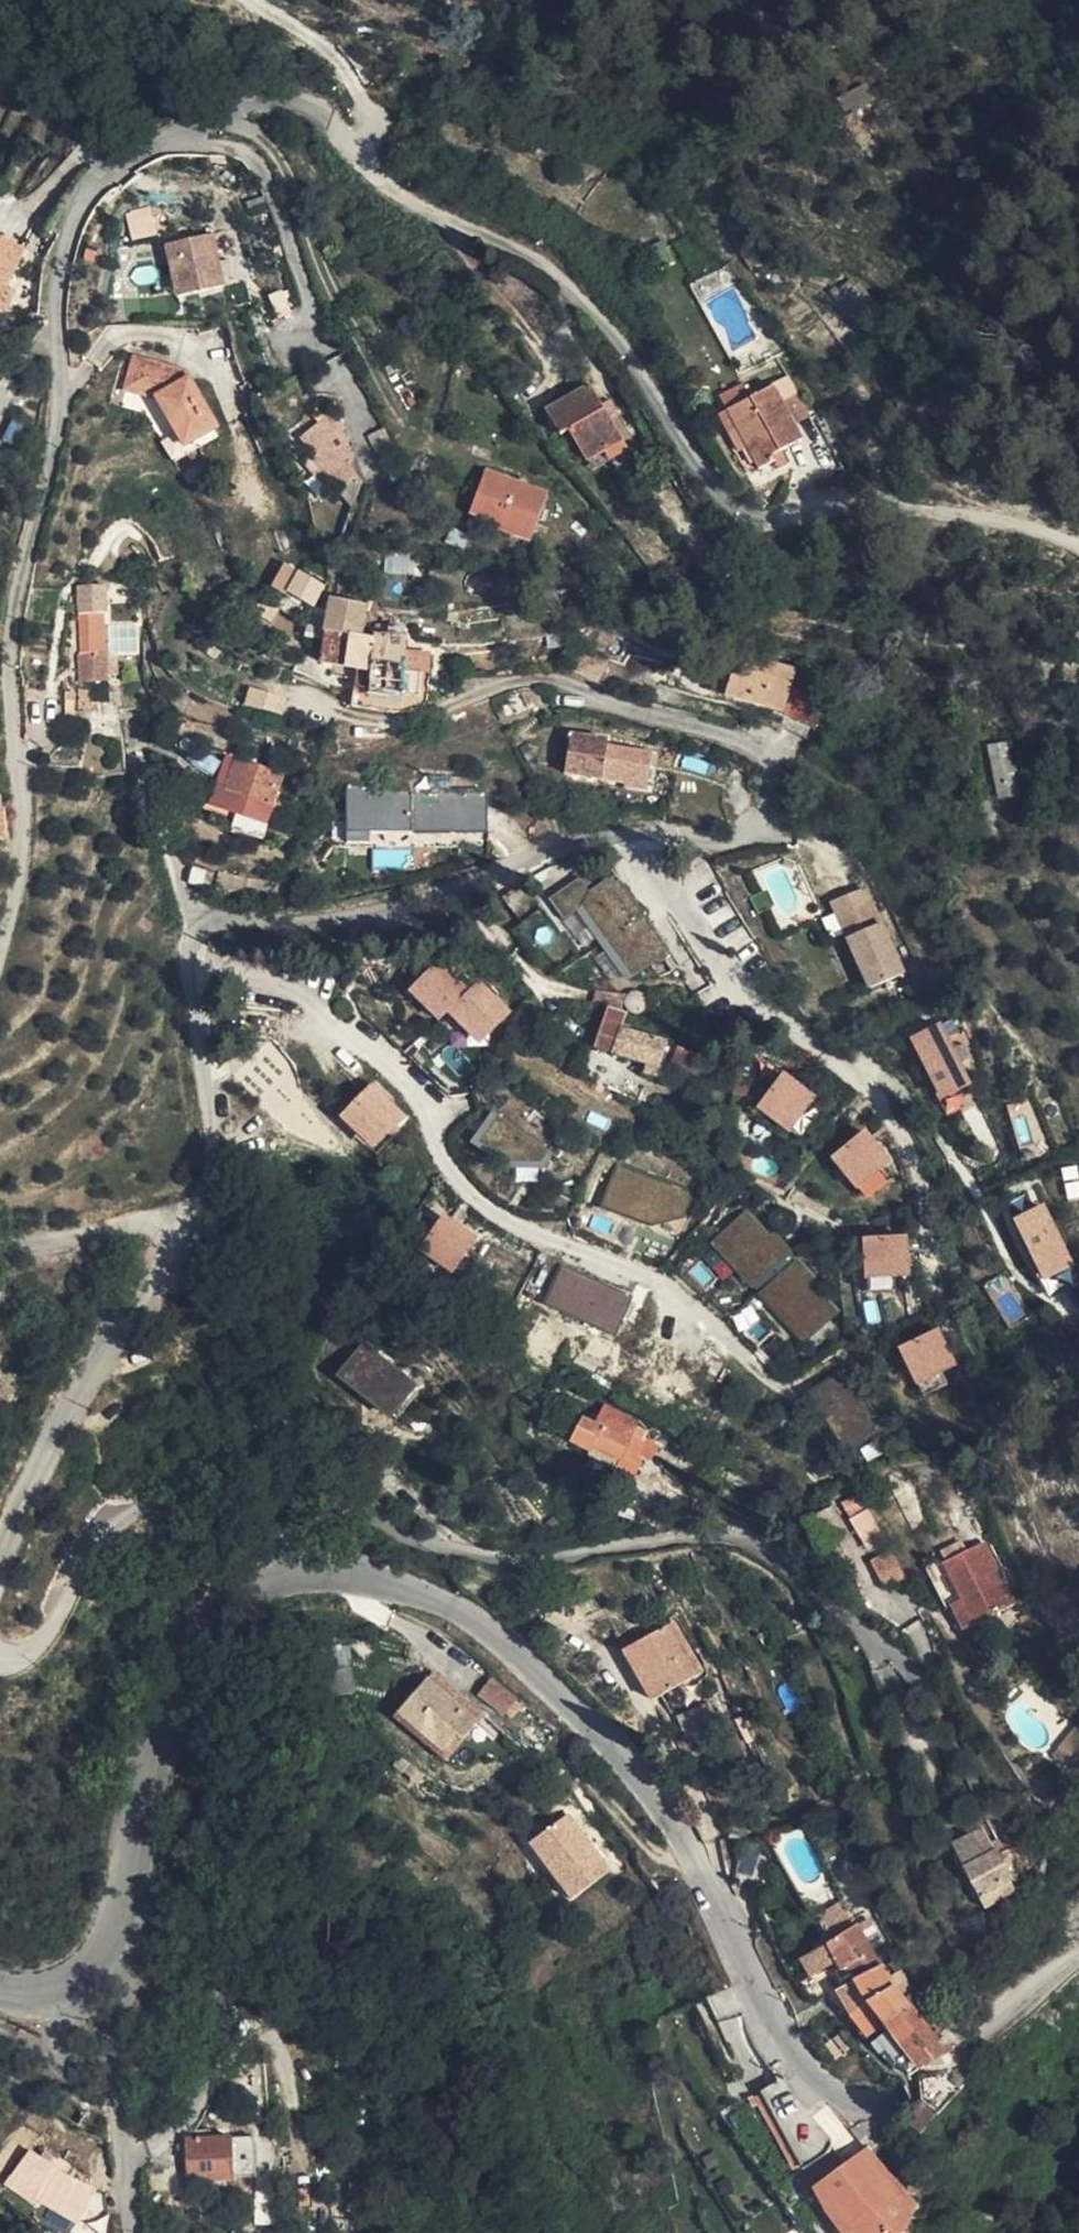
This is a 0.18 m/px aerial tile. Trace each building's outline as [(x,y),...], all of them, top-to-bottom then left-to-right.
[(846,112),(871,98),(864,84),(838,98),(846,112)] [(125,215),(134,241),(158,232),(149,206),(125,215)] [(223,240),(177,254),(192,304),(238,291),(223,240)] [(148,369),(143,398),(174,406),(202,453),(233,434),(205,385),(193,392),(180,374),(148,369)] [(200,377),(180,374),(193,392),(205,385),(200,377)] [(590,459),(627,439),(592,374),(572,385),(576,392),(550,406),(564,432),(573,428),(590,459)] [(751,464),(769,458),(767,450),(780,446),(788,443),(763,395),(777,387),(775,382),(727,398),(743,442),(751,464)] [(763,395),(788,443),(796,440),(777,387),(763,395)] [(732,445),(743,442),(727,398),(716,402),(732,445)] [(349,412),(340,400),(310,423),(324,441),(314,450),(334,475),(343,469),(346,475),(362,462),(349,412)] [(632,447),(627,439),(590,459),(595,468),(632,447)] [(769,458),(770,460),(782,452),(780,446),(767,450),(769,458)] [(782,452),(770,460),(773,467),(786,462),(782,452)] [(530,537),(552,491),(489,464),(472,503),(500,517),(498,523),(530,537)] [(73,563),(74,568),(86,567),(104,567),(103,559),(73,563)] [(74,568),(77,589),(107,596),(105,586),(104,567),(86,567),(74,568)] [(283,589),(295,595),(305,573),(293,567),(283,589)] [(295,595),(318,609),(328,584),(305,573),(295,595)] [(107,596),(77,589),(84,629),(85,659),(115,654),(115,648),(124,647),(120,624),(111,625),(107,596)] [(338,595),(334,613),(331,625),(369,633),(371,606),(338,595)] [(316,614),(312,638),(328,641),(331,625),(334,613),(318,609),(316,614)] [(331,625),(328,641),(324,656),(365,665),(369,633),(331,625)] [(389,634),(377,633),(369,633),(365,665),(363,685),(406,694),(408,683),(431,684),(432,652),(411,649),(412,634),(389,634)] [(749,647),(772,651),(774,644),(747,635),(743,647),(749,647)] [(803,663),(772,651),(749,647),(743,647),(735,670),(719,664),(714,679),(789,704),(803,663)] [(91,696),(105,693),(100,664),(87,665),(91,696)] [(592,664),(576,667),(605,682),(607,678),(592,664)] [(429,700),(431,684),(408,683),(406,694),(363,685),(361,703),(378,709),(414,707),(429,700)] [(247,689),(244,706),(283,711),(285,694),(247,689)] [(809,738),(825,704),(800,694),(786,729),(809,738)] [(576,735),(570,775),(607,780),(613,741),(576,735)] [(1009,742),(991,746),(1002,797),(1020,793),(1009,742)] [(239,752),(231,778),(220,774),(213,797),(268,814),(283,766),(239,752)] [(345,791),(345,841),(368,841),(368,831),(485,830),(485,790),(345,791)] [(205,854),(216,859),(220,848),(211,843),(205,854)] [(283,887),(288,872),(248,868),(221,862),(217,877),(245,884),(283,887)] [(555,892),(618,986),(669,951),(615,872),(589,889),(579,876),(555,892)] [(906,980),(867,894),(848,902),(864,938),(850,945),(873,995),(906,980)] [(864,938),(848,902),(834,908),(850,945),(864,938)] [(434,1020),(446,1009),(476,1043),(512,1012),(478,973),(460,989),(436,961),(406,987),(434,1020)] [(602,1053),(619,1057),(625,1030),(628,1015),(611,1012),(602,1053)] [(939,1098),(980,1078),(950,1016),(908,1036),(939,1098)] [(625,1030),(619,1057),(664,1069),(670,1042),(625,1030)] [(676,1046),(664,1079),(684,1086),(697,1053),(676,1046)] [(788,1132),(818,1096),(784,1069),(755,1105),(788,1132)] [(371,1151),(409,1116),(374,1079),(337,1113),(371,1151)] [(940,1098),(945,1114),(970,1105),(965,1090),(940,1098)] [(864,1125),(828,1156),(862,1195),(898,1164),(864,1125)] [(1041,1281),(1074,1265),(1044,1201),(1011,1217),(1041,1281)] [(709,1243),(755,1292),(793,1255),(747,1206),(709,1243)] [(441,1210),(415,1248),(453,1274),(478,1236),(441,1210)] [(864,1278),(910,1274),(906,1231),(860,1235),(864,1278)] [(798,1344),(837,1313),(795,1260),(756,1292),(798,1344)] [(543,1304),(616,1334),(632,1294),(560,1264),(543,1304)] [(896,1345),(914,1383),(957,1363),(939,1325),(896,1345)] [(361,1341),(335,1376),(392,1418),(418,1383),(361,1341)] [(618,1437),(601,1426),(596,1435),(577,1424),(564,1447),(583,1458),(587,1451),(614,1466),(611,1474),(630,1486),(639,1470),(631,1466),(639,1450),(621,1434),(618,1437)] [(853,1513),(873,1501),(866,1488),(845,1501),(853,1513)] [(830,1544),(852,1529),(836,1504),(814,1519),(830,1544)] [(887,1536),(870,1509),(858,1517),(874,1544),(887,1536)] [(952,1629),(1007,1599),(973,1539),(935,1559),(955,1595),(939,1605),(952,1629)] [(896,1550),(878,1559),(891,1583),(908,1575),(896,1550)] [(677,1624),(628,1651),(656,1702),(705,1674),(677,1624)] [(437,1677),(431,1683),(479,1725),(485,1719),(437,1677)] [(449,1759),(479,1725),(431,1683),(402,1716),(449,1759)] [(518,1705),(495,1685),(484,1699),(506,1719),(518,1705)] [(714,1704),(679,1719),(687,1738),(694,1735),(697,1742),(718,1734),(716,1726),(722,1723),(714,1704)] [(445,1763),(449,1759),(402,1716),(398,1720),(445,1763)] [(615,1876),(573,1820),(536,1848),(577,1903),(615,1876)] [(943,1843),(957,1868),(992,1850),(990,1849),(987,1850),(976,1828),(943,1843)] [(977,1905),(1011,1887),(992,1850),(957,1868),(977,1905)] [(860,1920),(847,1928),(853,1940),(866,1932),(860,1920)] [(845,1927),(815,1947),(823,1960),(829,1970),(860,1952),(853,1940),(847,1928),(845,1927)] [(871,1946),(860,1952),(866,1962),(876,1956),(871,1946)] [(815,1947),(798,1959),(806,1971),(823,1960),(815,1947)] [(866,1962),(860,1952),(829,1970),(822,1975),(828,1985),(840,1977),(866,1962)] [(866,1962),(840,1977),(847,1989),(853,2000),(871,2025),(907,2002),(876,1962),(869,1967),(866,1962)] [(853,2000),(847,1989),(836,1996),(843,2008),(853,2000)] [(871,2025),(853,2000),(843,2008),(837,2013),(855,2036),(871,2025)] [(938,2046),(907,2002),(871,2025),(876,2033),(885,2045),(904,2070),(938,2046)] [(876,2033),(860,2044),(879,2075),(886,2070),(879,2056),(885,2045),(876,2033)] [(967,2090),(963,2077),(946,2082),(918,2083),(917,2098),(947,2097),(952,2098),(953,2093),(967,2090)] [(758,2092),(751,2096),(789,2175),(799,2166),(758,2092)] [(929,2119),(934,2113),(919,2101),(911,2110),(921,2115),(929,2119)] [(910,2129),(917,2135),(921,2129),(929,2119),(921,2115),(911,2110),(900,2123),(910,2129)] [(921,2129),(917,2135),(920,2137),(938,2117),(934,2113),(929,2119),(921,2129)] [(250,2134),(182,2134),(183,2175),(251,2175),(271,2175),(271,2134),(250,2134)] [(4,2178),(75,2215),(91,2182),(62,2166),(66,2158),(38,2144),(37,2147),(30,2144),(22,2161),(15,2157),(4,2178)] [(913,2212),(858,2147),(807,2184),(823,2208),(814,2215),(829,2232),(902,2232),(899,2224),(913,2212)]
